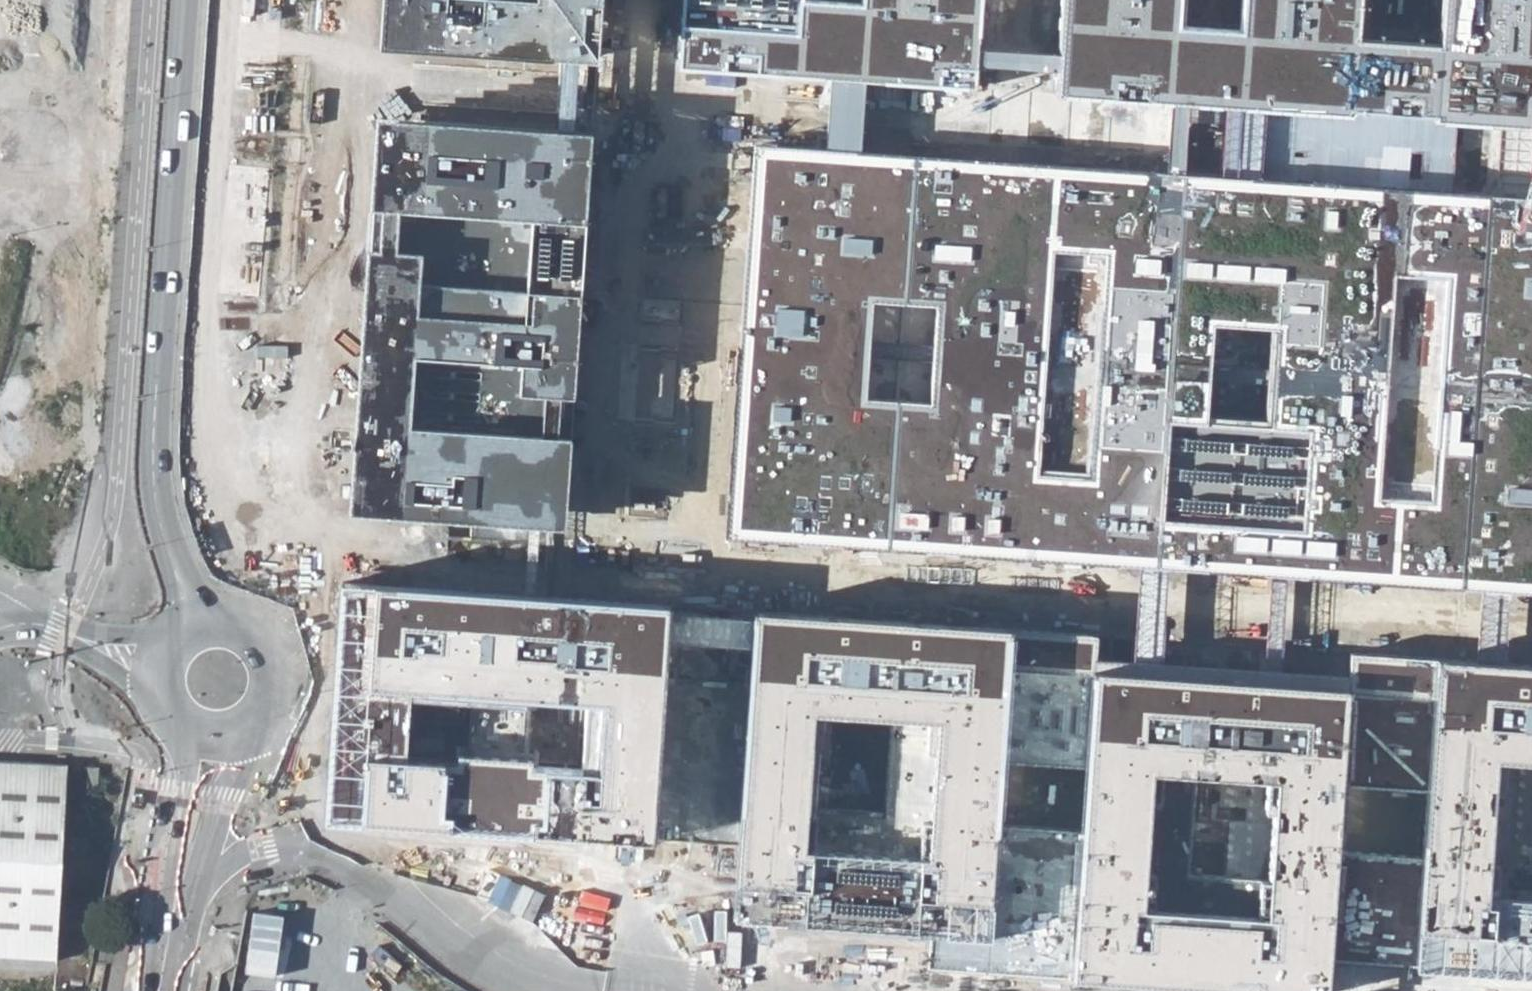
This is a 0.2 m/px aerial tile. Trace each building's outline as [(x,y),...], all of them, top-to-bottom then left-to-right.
[(576,62),(598,62),(601,0),(381,0),(377,50),(559,61),(576,62)] [(977,65),(978,48),(982,0),(865,0),(865,4),(803,0),(682,0),(677,67),(831,77),(865,79),(976,89),(977,65)] [(1361,0),(1243,0),(1241,31),(1180,27),(1182,0),(1062,0),(1059,52),(1058,69),(1056,92),(1173,103),(1189,104),(1225,106),(1243,107),(1355,115),(1355,108),(1359,39),(1361,0)] [(1440,44),(1359,39),(1355,108),(1436,113),(1436,119),(1464,121),(1503,123),(1531,125),(1531,0),(1443,0),(1440,44)] [(1059,52),(978,48),(977,65),(1058,69),(1059,52)] [(571,130),(576,62),(559,61),(555,130),(571,130)] [(861,151),(865,79),(831,77),(826,148),(861,151)] [(1189,104),(1173,103),(1168,171),(1184,172),(1189,104)] [(1243,107),(1225,106),(1221,175),(1238,176),(1243,107)] [(586,222),(587,195),(591,133),(571,130),(555,130),(377,117),(372,207),(383,208),(380,251),(369,250),(349,514),(528,526),(540,526),(565,528),(571,435),(410,425),(415,356),(521,364),(519,393),(574,396),(586,222)] [(1503,123),(1464,121),(1459,191),(1498,194),(1503,123)] [(1498,194),(1459,191),(1238,176),(1221,175),(1184,172),(1168,171),(861,151),(826,148),(755,143),(751,205),(748,231),(729,536),(810,542),(841,544),(942,551),(959,552),(1141,564),(1170,566),(1275,575),(1293,576),(1488,588),(1518,590),(1531,591),(1531,196),(1498,194)] [(751,205),(587,195),(586,222),(748,231),(751,205)] [(540,526),(528,526),(524,592),(536,593),(540,526)] [(841,544),(810,542),(806,613),(837,615),(841,544)] [(959,552),(942,551),(938,623),(955,624),(959,552)] [(1170,566),(1141,564),(1134,672),(1163,674),(1170,566)] [(1293,576),(1275,575),(1269,682),(1286,683),(1293,576)] [(667,615),(668,603),(536,593),(524,592),(340,582),(325,819),(653,843),(666,640),(667,615)] [(1518,590),(1488,588),(1484,661),(1514,663),(1518,590)] [(806,613),(752,609),(751,621),(749,645),(731,922),(929,935),(927,967),(1071,977),(1081,831),(998,825),(1003,764),(1084,770),(1090,669),(1092,633),(1013,627),(955,624),(938,623),(837,615),(806,613)] [(751,621),(667,615),(666,640),(749,645),(751,621)] [(1084,770),(1081,831),(1071,977),(1291,990),(1328,990),(1329,959),(1413,966),(1419,858),(1339,852),(1342,785),(1424,789),(1432,658),(1348,652),(1346,686),(1286,683),(1269,682),(1163,674),(1134,672),(1090,669),(1084,770)] [(1514,663),(1484,661),(1432,658),(1424,789),(1419,858),(1413,966),(1531,974),(1531,899),(1487,896),(1496,758),(1531,760),(1531,665),(1514,663)] [(0,758),(0,959),(58,962),(69,762),(0,758)]
